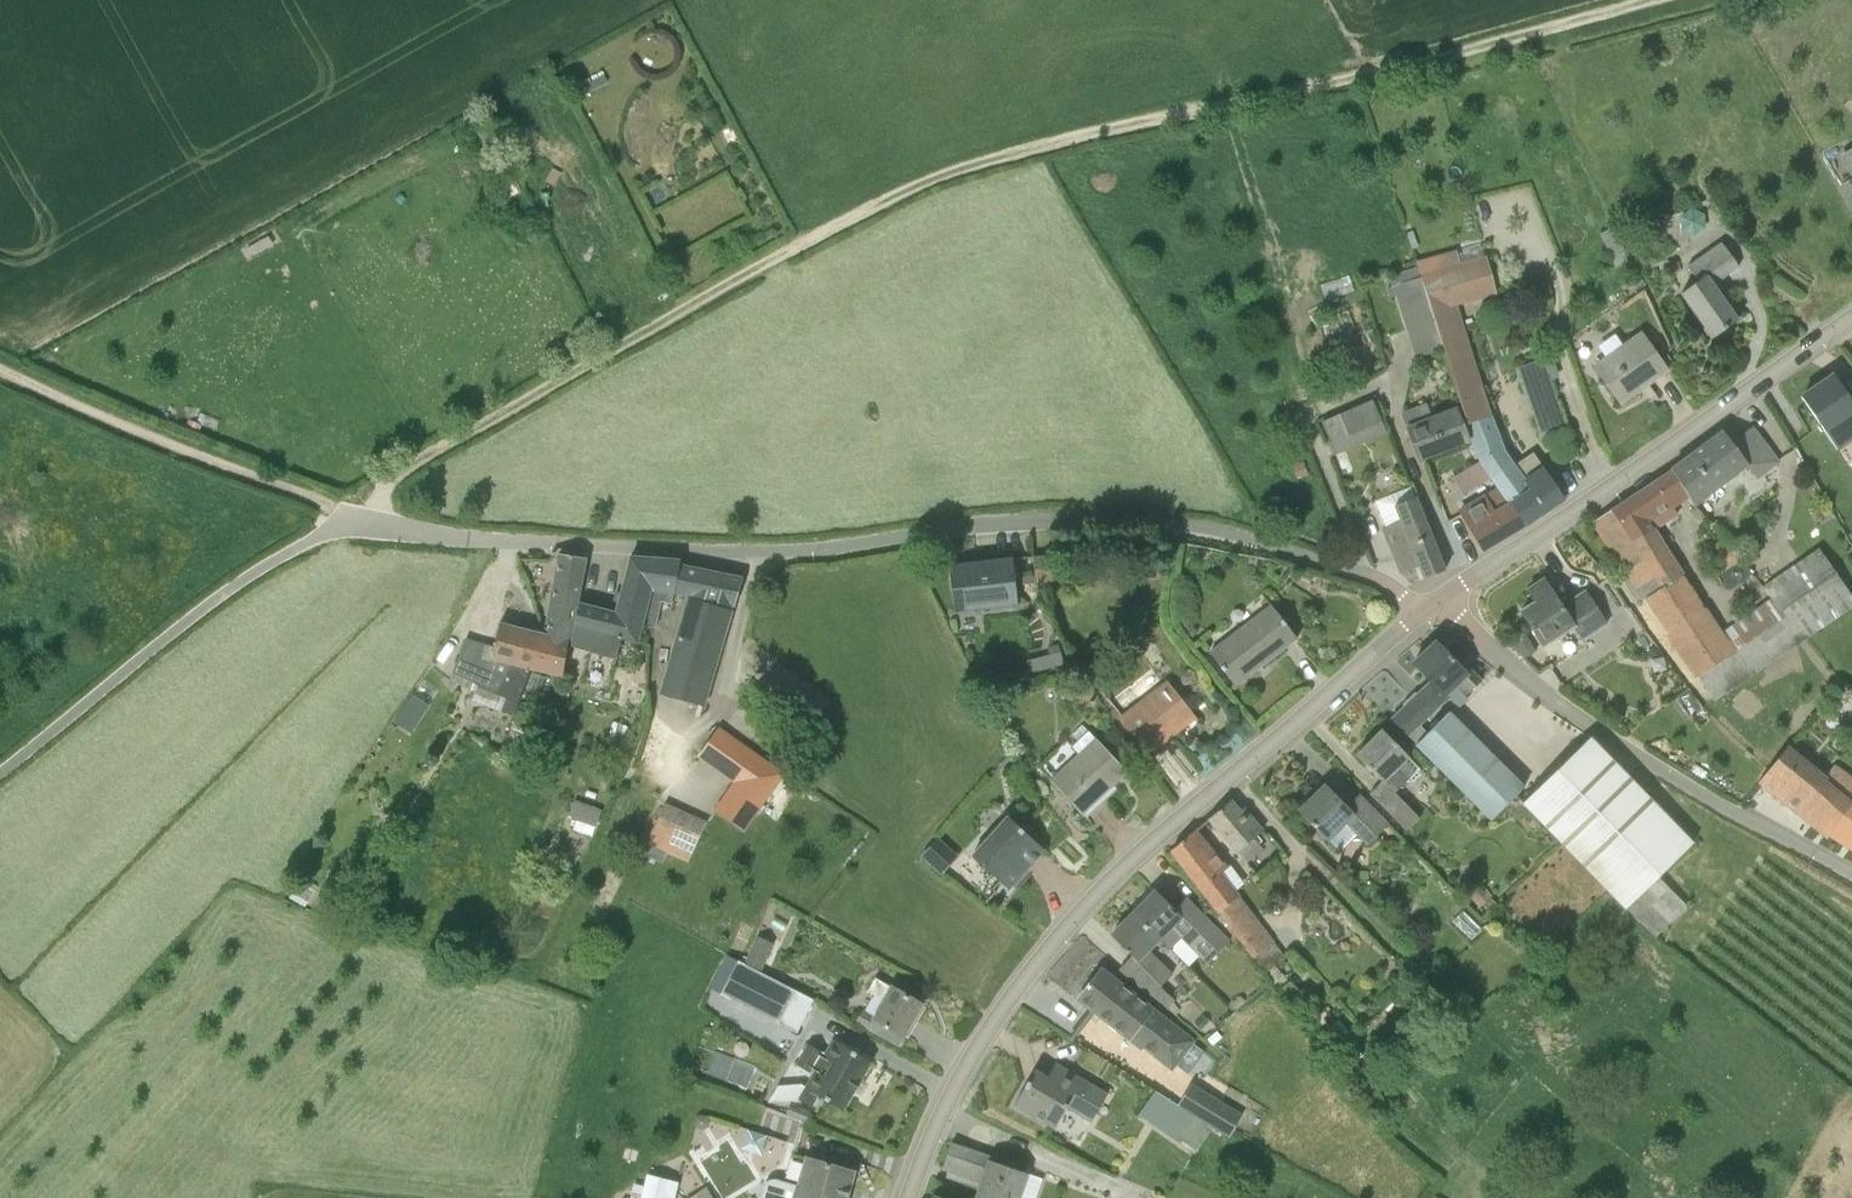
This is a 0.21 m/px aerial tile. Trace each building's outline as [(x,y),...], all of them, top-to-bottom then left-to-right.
[(1788,6),(1787,0),(1777,0),(1772,1),(1774,9),(1788,6)] [(1841,156),(1851,178),(1851,149),(1841,156)] [(497,181),(508,198),(521,189),(510,172),(497,181)] [(1841,188),(1851,207),(1851,180),(1841,188)] [(1712,339),(1738,321),(1713,285),(1738,267),(1722,243),(1688,267),(1698,282),(1681,294),(1712,339)] [(1490,416),(1455,304),(1496,292),(1488,260),(1421,279),(1423,284),(1428,299),(1427,299),(1443,349),(1461,407),(1466,423),(1468,423),(1473,440),(1477,451),(1481,461),(1482,463),(1492,479),(1498,487),(1525,525),(1564,499),(1544,469),(1544,470),(1536,458),(1517,471),(1503,449),(1490,416)] [(1419,356),(1443,349),(1427,299),(1428,299),(1423,284),(1413,288),(1416,298),(1402,304),(1419,356)] [(1647,384),(1667,370),(1641,334),(1594,367),(1617,399),(1644,380),(1647,384)] [(1522,364),(1542,430),(1568,422),(1548,356),(1522,364)] [(1802,397),(1826,433),(1826,432),(1837,448),(1851,438),(1851,403),(1834,376),(1802,397)] [(1379,395),(1325,410),(1336,448),(1389,433),(1379,395)] [(1455,409),(1432,419),(1426,403),(1403,413),(1409,428),(1408,428),(1421,460),(1467,442),(1455,409)] [(1690,456),(1689,457),(1713,491),(1728,479),(1738,492),(1778,461),(1752,427),(1731,442),(1723,431),(1705,445),(1705,446),(1691,457),(1690,456)] [(1715,699),(1804,638),(1772,599),(1771,600),(1721,635),(1652,530),(1678,514),(1672,506),(1688,495),(1694,505),(1713,491),(1689,457),(1671,471),(1656,481),(1594,521),(1628,569),(1626,570),(1715,699)] [(1469,468),(1480,486),(1492,479),(1482,463),(1481,461),(1469,468)] [(1293,466),(1297,479),(1308,475),(1304,462),(1293,466)] [(1483,550),(1525,525),(1498,487),(1459,511),(1483,550)] [(1424,579),(1445,571),(1415,497),(1395,506),(1400,521),(1382,528),(1401,574),(1419,566),(1424,579)] [(1820,550),(1763,588),(1771,600),(1772,599),(1804,638),(1851,606),(1851,597),(1820,550)] [(569,642),(579,588),(585,558),(561,554),(547,632),(546,636),(569,642)] [(1033,557),(1034,569),(1052,567),(1050,555),(1033,557)] [(735,605),(742,580),(679,567),(680,562),(680,560),(630,557),(630,558),(631,558),(625,581),(652,593),(643,627),(644,627),(653,630),(660,602),(671,604),(673,594),(690,595),(666,696),(702,707),(732,604),(735,605)] [(956,611),(1018,604),(1011,559),(951,566),(956,611)] [(1052,567),(1034,569),(1036,584),(1053,582),(1052,567)] [(1562,607),(1544,579),(1528,590),(1535,603),(1521,612),(1543,646),(1573,626),(1582,639),(1606,623),(1586,592),(1562,607)] [(643,627),(652,593),(625,581),(616,614),(579,604),(571,646),(618,659),(623,641),(638,645),(644,627),(643,627)] [(1235,686),(1297,638),(1270,604),(1210,653),(1235,686)] [(562,677),(569,642),(546,636),(547,632),(540,631),(539,634),(499,624),(495,646),(465,638),(452,676),(464,679),(460,686),(502,710),(501,712),(513,716),(531,669),(562,677)] [(1191,625),(1184,631),(1190,639),(1198,632),(1191,625)] [(1536,651),(1524,635),(1509,645),(1525,658),(1536,651)] [(1454,661),(1436,642),(1413,664),(1430,682),(1417,695),(1415,692),(1402,704),(1404,707),(1391,719),(1407,736),(1408,735),(1416,744),(1415,745),(1488,823),(1526,787),(1453,709),(1431,730),(1423,722),(1451,695),(1448,692),(1456,685),(1466,696),(1481,681),(1458,658),(1454,661)] [(1058,644),(1047,647),(1051,662),(1062,659),(1058,644)] [(1148,753),(1194,717),(1167,682),(1121,718),(1148,753)] [(421,717),(430,705),(412,693),(403,705),(421,717)] [(718,728),(678,785),(742,830),(785,776),(718,728)] [(1413,782),(1420,776),(1420,769),(1409,757),(1382,730),(1356,756),(1382,782),(1371,793),(1393,816),(1406,830),(1419,817),(1405,803),(1395,793),(1406,782),(1413,782)] [(1082,814),(1126,772),(1089,732),(1073,747),(1080,755),(1051,780),(1082,814)] [(1625,909),(1693,843),(1590,737),(1522,804),(1625,909)] [(1787,748),(1768,770),(1769,771),(1759,782),(1827,836),(1829,834),(1851,847),(1851,766),(1836,755),(1820,775),(1787,748)] [(1348,807),(1326,785),(1299,812),(1327,840),(1346,823),(1368,846),(1389,826),(1359,795),(1348,807)] [(568,818),(577,821),(583,803),(575,800),(568,818)] [(1239,812),(1230,801),(1209,819),(1246,862),(1262,849),(1254,839),(1262,832),(1243,809),(1239,812)] [(706,824),(664,806),(647,842),(688,860),(706,824)] [(1044,850),(1026,833),(1008,817),(972,857),(1008,889),(1044,850)] [(1195,830),(1171,850),(1254,960),(1274,946),(1219,875),(1226,868),(1195,830)] [(924,851),(945,869),(960,851),(939,833),(924,851)] [(288,896),(305,907),(315,892),(298,881),(288,896)] [(1473,893),(1486,910),(1496,903),(1482,885),(1473,893)] [(1196,930),(1156,891),(1133,914),(1159,939),(1170,950),(1181,939),(1207,962),(1229,941),(1207,920),(1196,930)] [(1168,1009),(1177,999),(1163,985),(1172,975),(1148,950),(1159,939),(1133,914),(1111,936),(1132,956),(1120,969),(1168,1009)] [(757,938),(746,963),(761,971),(772,944),(757,938)] [(1406,947),(1416,959),(1425,951),(1414,940),(1406,947)] [(796,991),(743,962),(725,996),(778,1024),(796,991)] [(1182,1038),(1141,1003),(1100,970),(1079,998),(1113,1028),(1115,1026),(1164,1062),(1182,1038)] [(856,1021),(898,1045),(903,1035),(904,1036),(922,1005),(891,986),(891,987),(876,978),(867,992),(882,1001),(873,1017),(862,1011),(856,1021)] [(1305,999),(1291,981),(1283,988),(1297,1005),(1305,999)] [(1329,1027),(1334,1034),(1339,1041),(1341,1039),(1349,1033),(1339,1020),(1329,1027)] [(871,1062),(834,1040),(824,1057),(820,1054),(822,1051),(809,1044),(797,1065),(810,1072),(811,1069),(816,1072),(801,1097),(814,1104),(819,1096),(843,1111),(871,1062)] [(1194,1043),(1177,1065),(1187,1073),(1204,1051),(1194,1043)] [(1107,1094),(1055,1063),(1047,1077),(1035,1070),(1014,1104),(1054,1128),(1067,1107),(1091,1122),(1107,1094)] [(1228,1137),(1242,1115),(1191,1083),(1177,1106),(1180,1108),(1228,1137)] [(1177,1106),(1155,1091),(1139,1115),(1164,1132),(1180,1108),(1177,1106)] [(788,1108),(785,1115),(805,1123),(810,1112),(799,1108),(797,1111),(788,1108)] [(977,1197),(1037,1197),(1043,1180),(1026,1173),(991,1161),(992,1159),(951,1144),(943,1168),(982,1182),(977,1197)] [(854,1172),(806,1157),(794,1197),(847,1197),(854,1172)] [(648,1175),(642,1197),(676,1197),(680,1183),(648,1175)]
